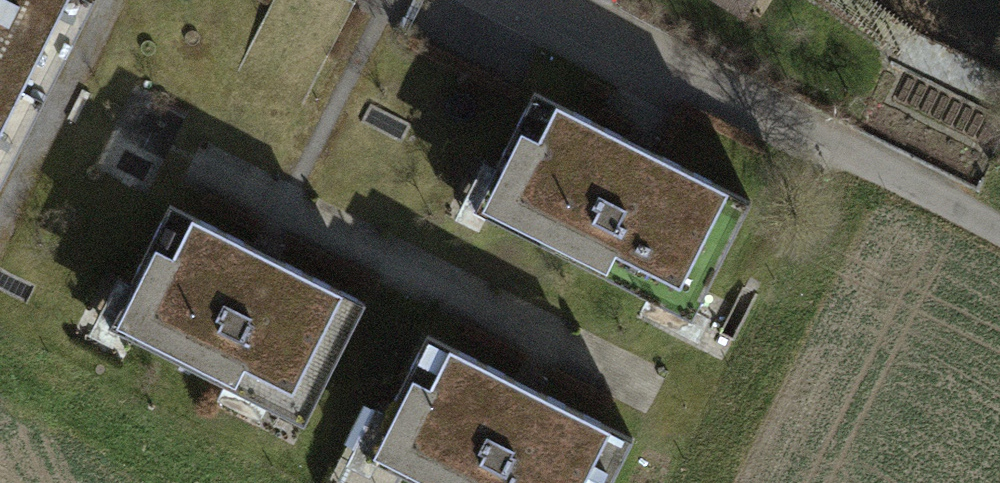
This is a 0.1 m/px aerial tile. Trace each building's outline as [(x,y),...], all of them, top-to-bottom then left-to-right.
[(52,80),(93,0),(0,0),(0,54),(52,80)] [(741,11),(748,0),(723,0),(741,11)] [(0,54),(0,185),(16,153),(52,80),(0,54)] [(640,145),(534,92),(497,166),(506,170),(484,214),(647,295),(652,287),(696,308),(750,200),(640,145)] [(270,256),(170,205),(131,282),(140,286),(118,330),(303,424),(364,303),(270,256)] [(427,335),(389,411),(397,416),(375,459),(422,482),(610,482),(632,439),(531,388),(427,335)]
